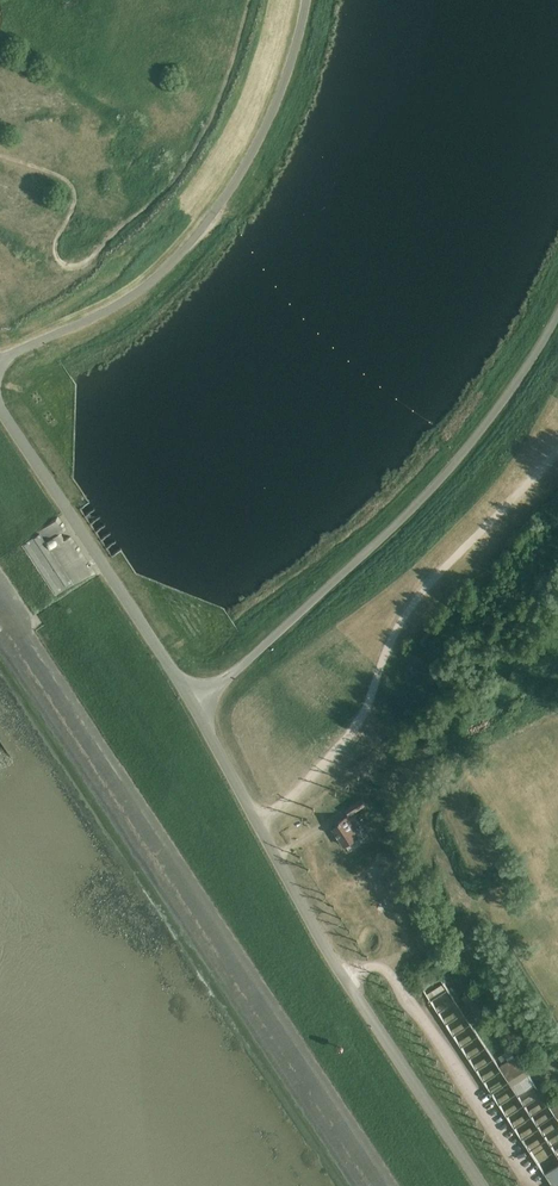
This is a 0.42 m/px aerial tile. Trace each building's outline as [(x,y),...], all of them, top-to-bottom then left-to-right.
[(55,597),(95,574),(71,537),(65,541),(60,533),(66,530),(57,516),(21,545),(55,597)] [(349,815),(365,805),(361,799),(346,809),(349,815)] [(345,845),(358,837),(353,829),(355,828),(347,816),(339,822),(340,824),(333,828),(345,845)] [(548,1104),(526,1069),(517,1055),(500,1067),(431,963),(413,974),(553,1185),(552,1185),(557,1185),(557,1098),(548,1104)]
